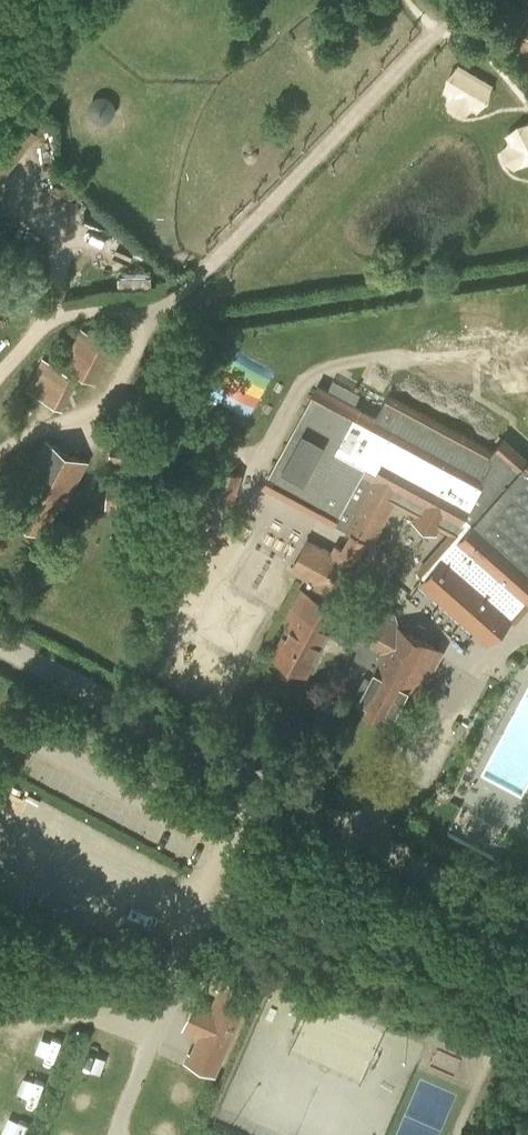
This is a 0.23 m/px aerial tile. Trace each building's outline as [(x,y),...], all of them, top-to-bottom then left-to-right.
[(514,32),(527,46),(527,21),(526,20),(514,32)] [(125,285),(155,283),(155,271),(125,272),(125,285)] [(80,327),(62,363),(97,380),(115,345),(80,327)] [(42,357),(25,387),(61,408),(78,378),(42,357)] [(519,371),(508,393),(527,404),(527,376),(519,371)] [(264,484),(333,521),(343,503),(355,509),(346,527),(371,540),(398,491),(460,523),(419,570),(425,576),(420,582),(491,643),(527,601),(526,599),(527,597),(527,460),(503,439),(493,450),(408,405),(417,387),(393,373),(380,397),(350,380),(343,393),(366,405),(363,410),(316,384),(264,484)] [(26,486),(12,514),(44,531),(59,502),(64,505),(86,461),(45,440),(22,484),(26,486)] [(193,491),(234,502),(242,474),(201,463),(193,491)] [(109,478),(106,509),(149,513),(152,483),(109,478)] [(302,589),(295,602),(330,622),(362,560),(335,546),(333,551),(308,537),(290,570),(316,584),(311,593),(302,589)] [(358,701),(389,718),(407,684),(419,690),(442,650),(352,600),(337,627),(363,641),(355,655),(377,667),(358,701)] [(330,622),(295,602),(288,615),(293,617),(273,656),(304,672),(330,622)] [(186,1060),(211,1071),(212,1071),(248,990),(222,978),(210,1005),(193,998),(182,1025),(198,1032),(186,1060)] [(514,1134),(527,1134),(527,1113),(514,1134)] [(17,1134),(30,1134),(35,1122),(14,1114),(9,1129),(18,1132),(17,1134)]
